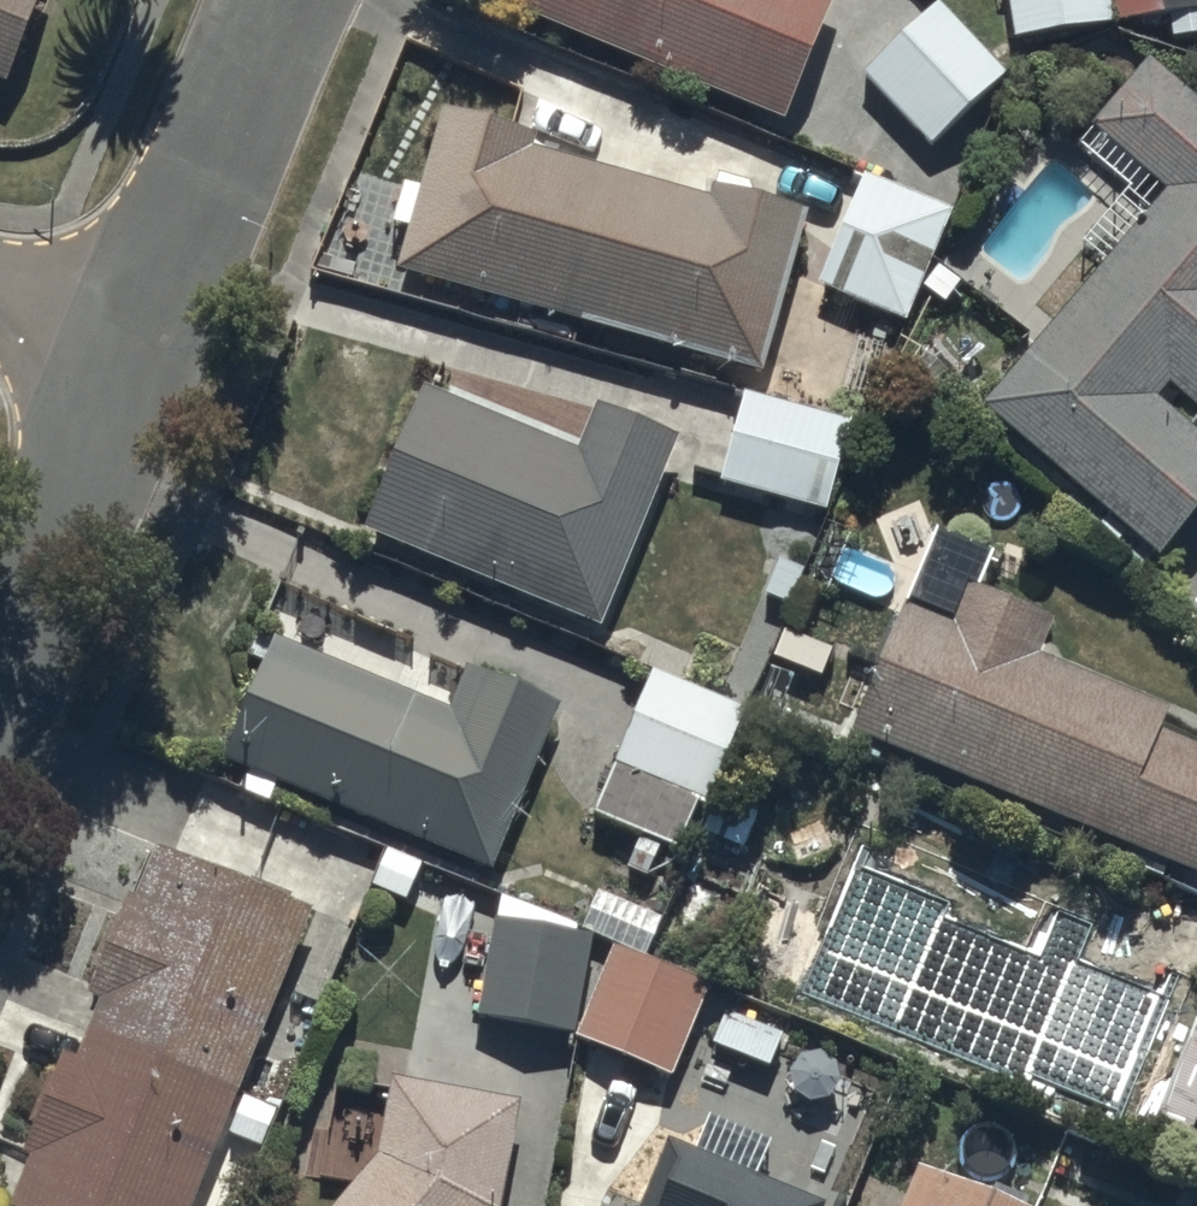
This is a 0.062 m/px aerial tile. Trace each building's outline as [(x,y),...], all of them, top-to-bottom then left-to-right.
[(8,78),(37,0),(0,0),(0,75),(8,78)] [(784,122),(836,0),(512,0),(508,8),(784,122)] [(860,68),(930,139),(1002,68),(935,0),(930,0),(860,68)] [(1010,28),(1167,8),(1170,31),(1196,28),(1196,0),(1007,0),(1010,28)] [(982,399),(1160,549),(1196,507),(1196,426),(1157,389),(1170,378),(1196,400),(1196,92),(1149,53),(1088,120),(1167,184),(982,399)] [(539,128),(437,102),(394,263),(758,365),(812,205),(720,179),(713,192),(531,144),(539,128)] [(949,204),(861,167),(816,275),(904,312),(949,204)] [(420,378),(363,520),(600,616),(675,435),(596,402),(579,443),(420,378)] [(851,415),(742,385),(717,476),(826,506),(851,415)] [(856,722),(1196,863),(1196,742),(1160,726),(1171,701),(1043,648),(1057,616),(969,580),(952,622),(906,603),(856,722)] [(274,630),(223,756),(495,864),(560,702),(468,666),(454,701),(274,630)] [(743,702),(651,662),(590,804),(682,843),(743,702)] [(13,1202),(23,1205),(193,1205),(324,901),(157,843),(136,892),(130,888),(117,917),(113,913),(88,989),(101,992),(77,1052),(63,1044),(21,1150),(32,1153),(13,1202)] [(781,988),(902,1043),(910,1027),(921,1031),(916,1042),(1036,1090),(1094,950),(975,902),(957,936),(948,931),(960,909),(839,861),(781,988)] [(500,916),(495,914),(478,1012),(571,1028),(588,929),(576,927),(577,920),(501,892),(500,916)] [(709,973),(613,937),(577,1031),(672,1068),(709,973)] [(722,981),(700,1032),(770,1062),(791,1011),(722,981)] [(325,1205),(503,1205),(520,1094),(391,1075),(380,1143),(325,1205)] [(829,1197),(669,1133),(641,1205),(825,1205),(829,1197)] [(899,1205),(1028,1205),(917,1161),(899,1205)]
